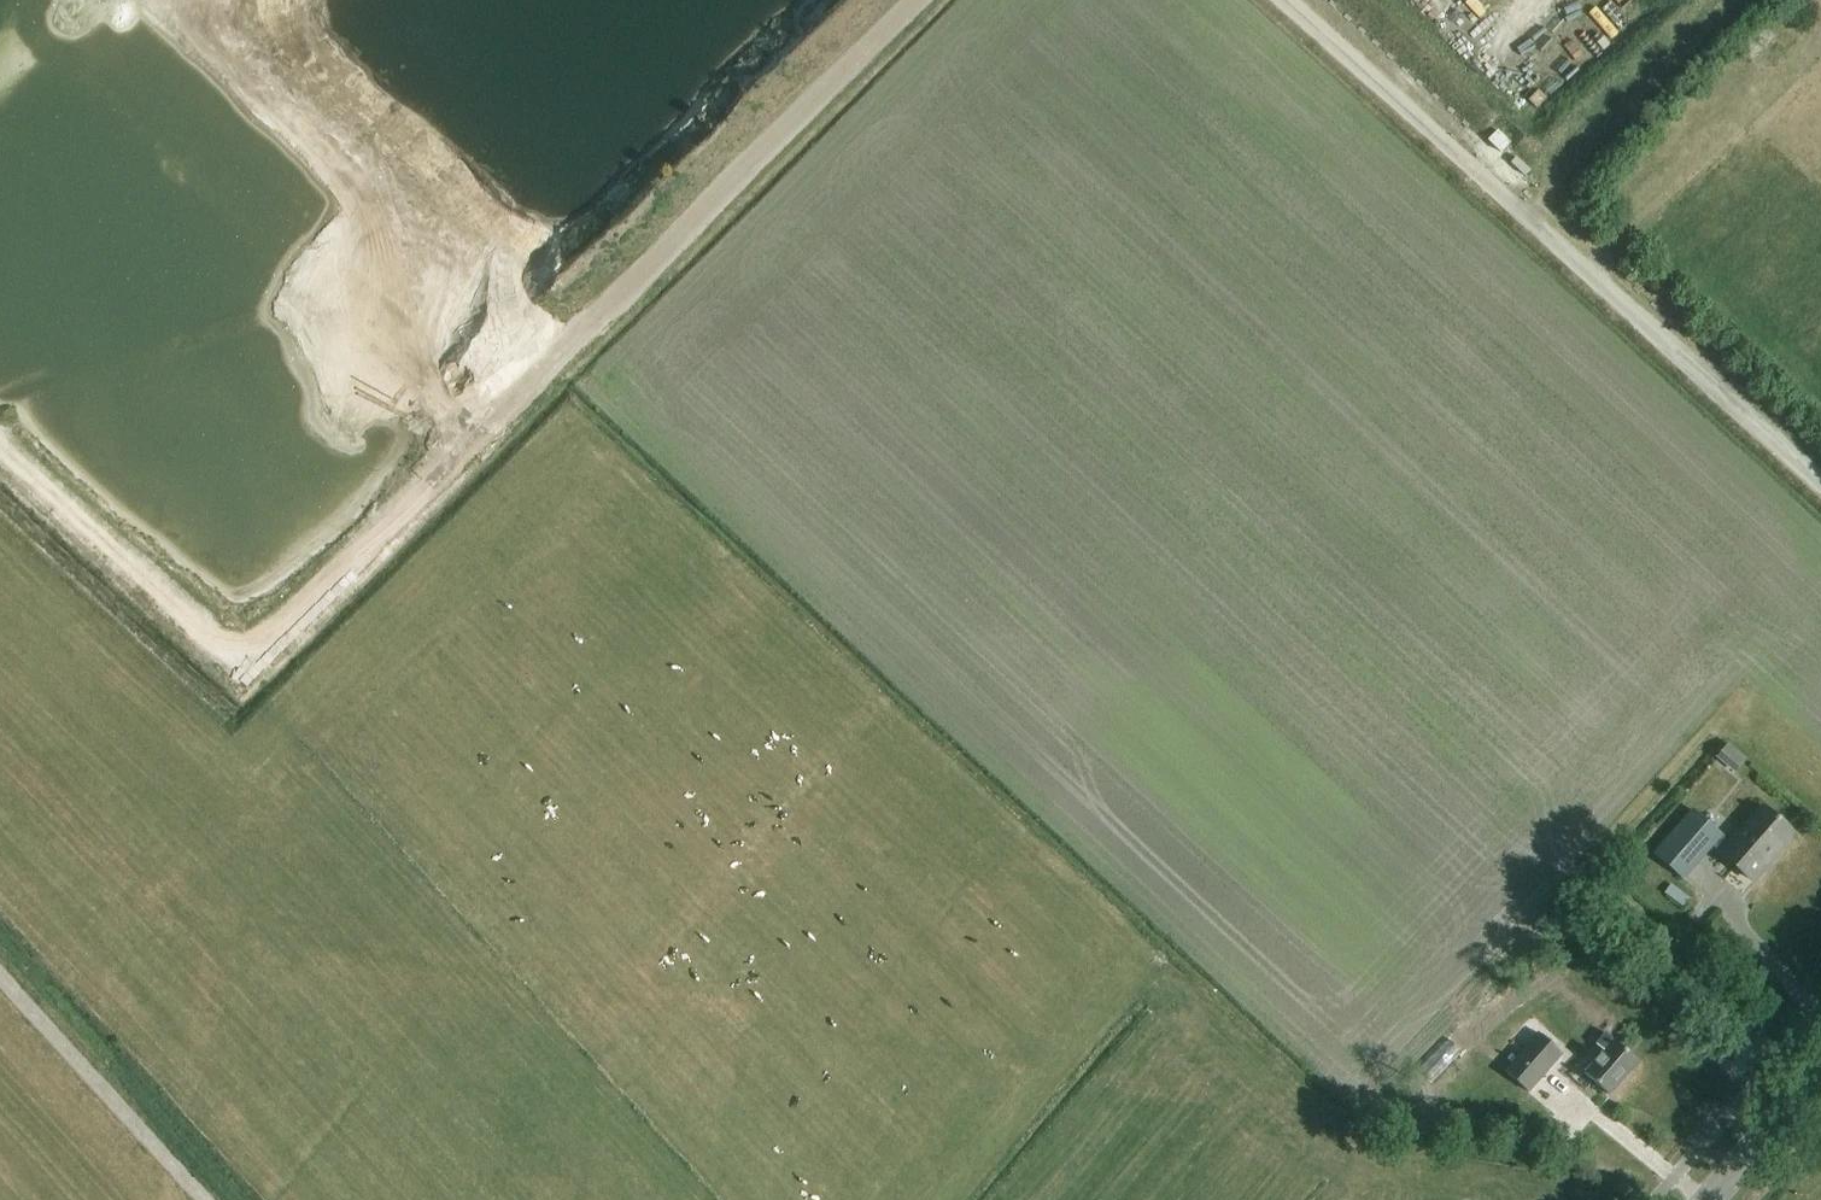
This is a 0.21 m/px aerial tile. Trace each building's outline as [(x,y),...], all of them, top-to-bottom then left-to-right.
[(1736,768),(1748,755),(1730,739),(1718,752),(1736,768)] [(1793,834),(1762,806),(1730,844),(1721,836),(1721,835),(1692,810),(1654,854),(1683,879),(1712,846),(1721,854),(1750,880),(1777,849),(1779,850),(1793,834)] [(1504,1073),(1530,1095),(1562,1056),(1536,1034),(1504,1073)] [(1603,1052),(1584,1074),(1609,1095),(1638,1062),(1606,1034),(1596,1045),(1603,1052)]
